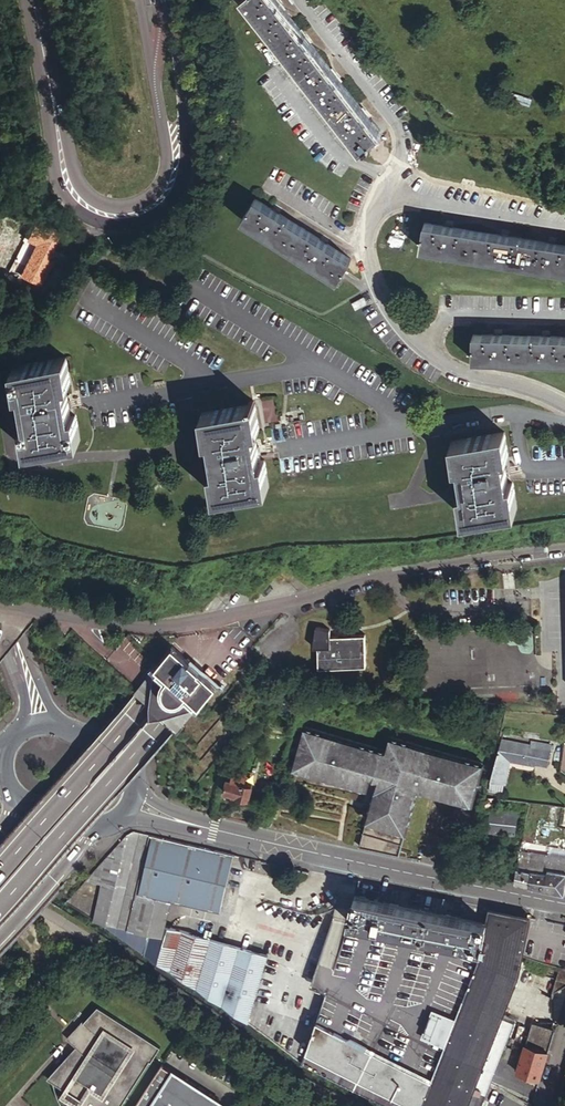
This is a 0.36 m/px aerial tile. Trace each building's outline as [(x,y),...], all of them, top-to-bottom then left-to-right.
[(274,0),(243,0),(361,151),(381,135),(274,0)] [(340,279),(354,258),(259,197),(244,219),(340,279)] [(427,222),(423,246),(564,269),(564,245),(427,222)] [(68,250),(74,239),(66,234),(59,245),(68,250)] [(41,287),(57,256),(43,248),(26,281),(41,287)] [(368,302),(365,296),(354,303),(357,308),(368,302)] [(476,335),(476,360),(564,362),(564,337),(476,335)] [(70,385),(65,358),(12,367),(16,394),(21,393),(26,424),(22,424),(26,452),(80,442),(76,415),(71,416),(66,386),(70,385)] [(257,404),(256,404),(251,405),(203,413),(207,440),(211,439),(217,469),(213,470),(217,497),(271,488),(266,461),(262,462),(257,432),(261,431),(257,404)] [(512,459),(507,431),(454,440),(459,468),(464,467),(468,491),(463,492),(468,517),(521,507),(517,483),(513,484),(508,460),(512,459)] [(320,666),(366,666),(366,636),(329,636),(326,629),(312,626),(314,647),(319,647),(320,666)] [(160,662),(163,664),(160,667),(168,673),(166,676),(165,679),(165,683),(165,686),(165,688),(166,690),(168,692),(169,694),(170,694),(172,696),(175,697),(178,698),(181,698),(184,697),(187,696),(189,694),(190,693),(198,700),(200,698),(203,700),(219,681),(176,643),(160,662)] [(163,664),(160,662),(138,686),(159,705),(169,694),(168,692),(166,690),(165,688),(165,686),(165,683),(165,679),(166,676),(168,673),(160,667),(163,664)] [(181,725),(203,700),(200,698),(198,700),(190,693),(189,694),(187,696),(184,697),(181,698),(178,698),(175,697),(172,696),(170,694),(169,694),(159,705),(181,725)] [(369,816),(407,827),(419,785),(473,800),(483,762),(391,736),(387,749),(305,726),(293,765),(367,786),(370,774),(379,776),(369,816)] [(492,778),(506,781),(507,781),(512,761),(535,765),(535,762),(548,765),(552,743),(532,740),(531,743),(502,738),(492,778)] [(232,778),(245,781),(247,773),(234,770),(232,778)] [(253,783),(245,781),(232,778),(228,777),(224,789),(232,791),(232,792),(249,796),(253,783)] [(504,789),(506,781),(492,778),(490,786),(504,789)] [(493,797),(485,796),(481,808),(488,809),(489,809),(493,797)] [(256,824),(267,826),(271,809),(260,807),(256,824)] [(489,809),(488,809),(486,827),(515,829),(516,812),(489,809)] [(403,840),(407,827),(369,816),(365,830),(403,840)] [(403,840),(365,830),(360,845),(400,852),(403,840)] [(221,907),(232,853),(191,844),(153,835),(141,889),(173,895),(221,907)] [(518,853),(517,865),(530,866),(532,855),(518,853)] [(532,855),(530,866),(547,868),(547,866),(564,868),(564,860),(532,855)] [(490,874),(500,876),(503,860),(493,858),(490,874)] [(515,879),(528,882),(530,866),(517,865),(515,879)] [(528,882),(564,889),(564,881),(564,868),(547,866),(547,868),(530,866),(528,882)] [(168,923),(173,895),(141,889),(138,888),(131,924),(167,930),(168,923)] [(484,946),(490,913),(359,888),(353,920),(484,946)] [(160,955),(199,983),(212,935),(168,923),(167,930),(160,955)] [(250,1018),(270,953),(212,935),(199,983),(250,1018)] [(518,1015),(341,955),(319,1013),(308,1043),(303,1057),(400,1105),(486,1105),(518,1015)] [(560,966),(552,993),(553,994),(564,986),(564,967),(560,966)] [(160,1046),(97,1006),(84,1022),(83,1022),(84,1023),(73,1036),(77,1039),(73,1043),(77,1047),(47,1078),(54,1082),(80,1098),(78,1102),(75,1100),(69,1105),(121,1105),(149,1060),(151,1061),(160,1046)] [(516,1071),(539,1078),(548,1050),(524,1043),(516,1071)] [(135,1105),(220,1105),(223,1101),(173,1069),(172,1070),(162,1064),(135,1105)]
